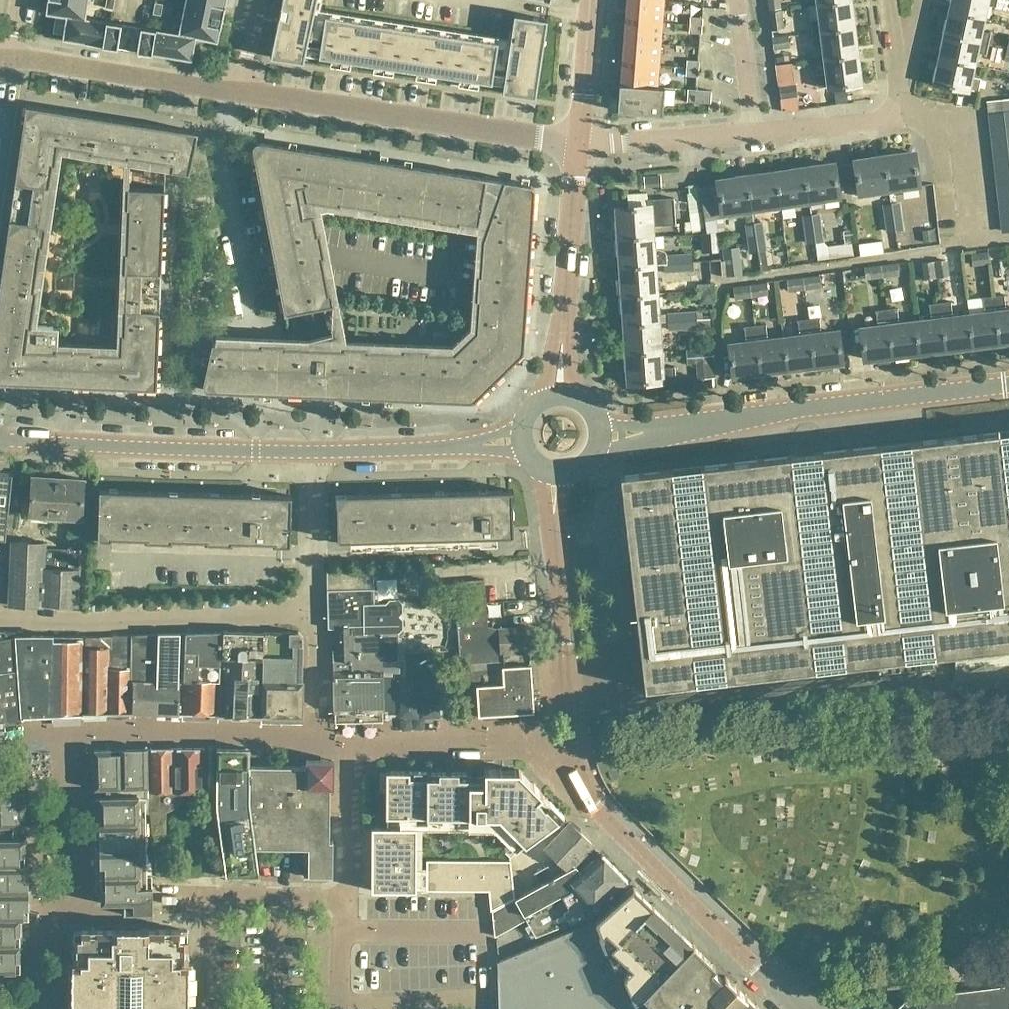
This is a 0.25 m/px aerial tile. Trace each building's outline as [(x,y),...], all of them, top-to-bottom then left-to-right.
[(83,19),(86,0),(47,0),(45,15),(65,18),(83,21),(83,19)] [(113,11),(115,0),(106,0),(105,10),(113,11)] [(226,0),(185,0),(183,10),(222,18),(226,0)] [(270,59),(269,59),(302,66),(316,0),(282,0),(270,59)] [(780,10),(779,0),(767,0),(768,11),(780,10)] [(949,4),(953,5),(951,13),(981,20),(984,8),(996,10),(998,0),(950,0),(949,4)] [(625,22),(661,25),(663,3),(627,1),(625,22)] [(852,30),(848,3),(819,6),(821,20),(809,21),(811,35),(852,30)] [(162,6),(154,4),(152,16),(160,17),(162,6)] [(183,10),(178,34),(178,35),(195,39),(217,43),(222,18),(183,10)] [(771,32),(783,31),(780,12),(769,14),(771,32)] [(979,31),(981,20),(951,13),(949,21),(945,20),(942,36),(988,46),(991,34),(979,31)] [(546,21),(513,16),(501,94),(534,99),(546,21)] [(325,17),(324,17),(318,59),(491,85),(497,44),(325,17)] [(62,41),(63,41),(90,46),(94,21),(83,19),(83,21),(65,18),(62,41)] [(690,19),(689,27),(702,27),(702,19),(690,19)] [(94,21),(90,46),(117,50),(121,25),(94,21)] [(661,25),(625,22),(624,43),(660,46),(661,25)] [(702,27),(689,27),(689,34),(701,35),(702,27)] [(136,53),(164,57),(168,32),(149,30),(140,28),(136,53)] [(826,61),(855,57),(852,30),(811,35),(812,49),(824,47),(826,61)] [(178,34),(168,32),(164,57),(191,62),(191,61),(195,39),(178,35),(178,34)] [(988,46),(942,36),(939,51),(942,52),(941,60),(971,67),(974,55),(986,57),(988,46)] [(773,49),(789,47),(787,37),(772,40),(773,49)] [(660,46),(624,43),(622,64),(658,67),(660,46)] [(818,90),(829,89),(859,85),(855,57),(826,61),(828,76),(816,77),(818,90)] [(969,79),(971,67),(941,60),(939,68),(935,67),(932,83),(978,93),(980,82),(969,79)] [(687,62),(686,70),(698,70),(699,63),(687,62)] [(622,64),(621,86),(656,88),(658,67),(622,64)] [(698,70),(686,70),(686,77),(698,78),(698,70)] [(617,113),(662,116),(664,89),(656,88),(621,86),(619,85),(617,112),(617,113)] [(711,93),(697,92),(687,91),(687,103),(710,105),(711,93)] [(164,191),(127,189),(126,209),(129,209),(127,253),(124,253),(123,291),(125,291),(124,335),(121,335),(120,354),(92,353),(92,351),(72,350),(72,352),(56,352),(58,328),(30,327),(36,291),(33,290),(40,247),(42,247),(47,209),(45,209),(51,166),(54,166),(57,146),(91,151),(90,154),(127,160),(128,157),(172,164),(171,172),(188,175),(197,134),(25,106),(0,280),(0,384),(55,386),(55,379),(71,379),(70,387),(156,390),(164,191)] [(1008,129),(1008,114),(989,117),(990,131),(1008,129)] [(1008,144),(1008,129),(990,131),(992,146),(1008,144)] [(530,186),(529,186),(259,143),(258,143),(257,143),(255,144),(254,144),(253,145),(252,146),(252,148),(252,149),(252,150),(284,315),(333,306),(330,292),(328,292),(313,215),(487,240),(480,289),(476,332),(454,354),(211,345),(202,385),(202,386),(202,387),(203,388),(203,390),(204,391),(205,391),(207,392),(208,392),(274,394),(307,396),(305,388),(322,385),(322,397),(469,403),(471,402),(472,402),(473,402),(520,355),(521,354),(522,353),(522,352),(534,192),(534,190),(533,189),(532,188),(531,187),(530,186)] [(1008,159),(1008,144),(992,146),(994,160),(1008,159)] [(883,157),(889,192),(917,188),(917,189),(918,189),(913,153),(911,153),(883,157)] [(860,196),(889,192),(883,157),(856,161),(855,161),(854,161),(859,197),(860,197),(860,196)] [(1008,173),(1008,159),(994,160),(995,175),(1008,173)] [(234,168),(240,187),(251,184),(246,164),(234,168)] [(804,169),(809,204),(837,200),(838,200),(833,164),(831,164),(831,165),(804,169)] [(780,208),(809,204),(804,169),(775,173),(780,208)] [(751,212),(780,208),(775,173),(746,177),(751,212)] [(1008,188),(1008,173),(995,175),(997,190),(1008,188)] [(751,212),(746,177),(718,181),(717,181),(722,217),(723,217),(723,216),(751,212)] [(1008,203),(1008,188),(997,190),(999,204),(1008,203)] [(618,223),(614,223),(615,240),(650,238),(649,228),(674,226),(673,200),(647,202),(647,209),(627,210),(617,211),(617,212),(618,223)] [(883,205),(885,218),(899,216),(898,203),(883,205)] [(1008,218),(1008,203),(999,204),(1000,219),(1008,218)] [(803,217),(805,230),(820,228),(818,215),(803,217)] [(901,229),(899,216),(885,218),(887,231),(901,229)] [(1008,233),(1008,218),(1000,219),(1002,233),(1008,233)] [(746,225),(748,238),(762,236),(760,223),(746,225)] [(820,228),(805,230),(807,243),(821,241),(820,228)] [(764,249),(762,236),(748,238),(750,251),(764,249)] [(621,269),(652,267),(664,266),(664,273),(677,273),(676,258),(663,259),(662,256),(657,253),(651,253),(650,238),(615,240),(616,257),(620,256),(621,269)] [(725,278),(741,276),(738,250),(722,252),(725,278)] [(972,265),(988,263),(987,253),(971,255),(972,265)] [(689,257),(676,258),(677,273),(690,272),(689,257)] [(946,276),(944,260),(934,262),(936,277),(946,276)] [(934,278),(933,262),(923,263),(924,279),(934,278)] [(882,277),(898,275),(897,265),(881,267),(882,277)] [(619,298),(654,296),(652,267),(621,269),(622,281),(618,281),(619,298)] [(865,279),(881,277),(880,267),(864,269),(865,279)] [(805,289),(820,287),(819,277),(803,279),(805,289)] [(787,291),(803,289),(802,279),(786,281),(787,291)] [(751,296),(767,295),(766,285),(750,286),(751,296)] [(734,298),(750,297),(749,286),(733,288),(734,298)] [(625,327),(656,324),(654,296),(619,298),(620,315),(624,314),(625,327)] [(1006,314),(1004,298),(993,300),(999,344),(1008,343),(1008,313),(1006,314)] [(968,318),(972,348),(999,344),(993,300),(982,301),(984,316),(968,318)] [(940,306),(945,351),(972,348),(968,318),(953,320),(951,305),(940,306)] [(930,323),(915,325),(919,354),(945,351),(940,306),(929,308),(930,323)] [(897,312),(886,313),(892,358),(919,354),(915,325),(899,327),(897,312)] [(892,358),(886,313),(875,314),(877,329),(861,331),(865,361),(866,361),(892,358)] [(668,331),(681,330),(680,315),(667,316),(668,331)] [(693,315),(680,315),(681,330),(694,329),(693,315)] [(837,334),(821,336),(819,321),(808,322),(813,367),(839,364),(841,364),(837,334)] [(783,341),(787,370),(813,367),(808,322),(797,324),(799,339),(783,341)] [(623,355),(658,353),(656,324),(625,327),(626,338),(622,338),(623,355)] [(755,329),(760,373),(787,370),(783,341),(768,343),(766,327),(755,329)] [(760,373),(755,329),(743,330),(745,345),(729,347),(733,377),(734,377),(760,373)] [(658,353),(623,355),(624,372),(628,372),(629,384),(629,385),(675,382),(674,369),(659,370),(658,353)] [(619,477),(644,691),(1008,649),(1008,432),(619,477)] [(5,539),(12,473),(0,472),(0,538),(5,539)] [(31,478),(30,498),(56,499),(57,479),(31,478)] [(56,499),(55,519),(81,521),(83,481),(57,479),(56,499)] [(274,547),(289,547),(291,497),(99,491),(97,541),(111,541),(111,539),(146,540),(146,542),(171,543),(171,541),(206,542),(206,545),(231,545),(231,543),(274,544),(274,547)] [(337,543),(448,540),(513,538),(512,528),(511,492),(508,492),(500,492),(489,493),(470,493),(336,497),(337,543)] [(29,518),(55,519),(56,499),(30,498),(29,518)] [(77,562),(78,537),(68,536),(67,559),(43,558),(43,545),(10,544),(7,607),(41,608),(41,606),(76,607),(78,571),(66,571),(67,562),(77,562)] [(480,717),(498,716),(493,629),(487,628),(484,582),(454,584),(463,718),(478,717),(480,717)] [(373,590),(327,592),(328,630),(332,630),(334,703),(334,714),(336,714),(381,713),(382,713),(381,673),(399,673),(397,635),(398,635),(398,634),(402,630),(402,621),(398,617),(402,614),(402,605),(398,601),(390,601),(386,605),(374,605),(373,590)] [(499,631),(493,629),(498,716),(533,714),(531,665),(530,665),(529,654),(528,629),(499,631)] [(20,719),(16,672),(18,672),(15,638),(16,638),(16,634),(0,632),(0,722),(20,719)] [(221,654),(222,633),(184,634),(184,635),(185,635),(184,658),(181,717),(182,717),(217,719),(218,718),(218,716),(217,716),(218,686),(219,660),(221,654)] [(221,654),(219,660),(218,686),(217,716),(218,716),(218,718),(220,718),(259,719),(261,719),(261,717),(260,717),(263,635),(262,635),(263,635),(242,634),(222,633),(221,654)] [(263,635),(260,717),(261,717),(301,718),(303,639),(298,634),(263,633),(263,635)] [(184,635),(184,634),(152,635),(131,636),(130,713),(130,715),(159,716),(181,717),(184,658),(185,635),(184,635)] [(130,715),(130,713),(131,636),(108,638),(108,650),(105,715),(108,715),(129,714),(129,715),(130,715)] [(84,707),(84,638),(16,638),(15,638),(18,672),(16,672),(20,719),(23,719),(52,718),(81,716),(81,713),(81,707),(84,707)] [(85,638),(84,638),(84,707),(81,707),(81,713),(81,716),(105,715),(108,650),(108,638),(99,638),(85,638)] [(99,799),(144,799),(147,799),(147,750),(93,751),(94,791),(98,791),(99,799)] [(209,752),(204,751),(204,750),(150,751),(150,795),(148,795),(152,836),(165,836),(165,813),(167,812),(169,812),(171,811),(173,810),(174,809),(176,807),(177,805),(178,803),(179,801),(180,799),(180,797),(180,795),(215,795),(215,752),(209,752)] [(215,751),(215,752),(215,795),(215,809),(225,877),(225,878),(258,878),(258,877),(254,849),(251,808),(249,768),(249,755),(249,751),(247,751),(247,750),(218,750),(218,751),(216,750),(216,751),(215,751)] [(301,768),(249,768),(251,808),(254,849),(308,850),(308,876),(303,876),(303,877),(332,878),(332,842),(331,842),(331,843),(328,842),(329,809),(329,789),(332,789),(333,777),(333,761),(301,761),(301,768)] [(386,817),(499,818),(525,844),(564,816),(519,771),(484,771),(484,779),(470,779),(470,773),(386,772),(386,817)] [(16,974),(16,938),(16,921),(25,921),(24,829),(23,792),(0,792),(0,974),(16,974)] [(152,916),(151,877),(145,877),(144,799),(99,799),(99,834),(93,834),(93,898),(100,898),(100,905),(123,905),(123,917),(152,916)] [(567,872),(573,866),(592,847),(572,827),(566,828),(545,850),(567,872)] [(417,828),(372,828),(371,892),(416,892),(417,828)] [(573,866),(567,872),(553,880),(547,869),(534,876),(540,887),(491,914),(493,939),(525,921),(535,938),(592,913),(626,882),(624,880),(600,855),(580,873),(573,866)] [(173,856),(173,878),(188,878),(188,856),(173,856)] [(188,856),(188,878),(199,878),(199,856),(188,856)] [(210,878),(210,856),(199,856),(199,878),(210,878)] [(221,856),(210,856),(210,878),(221,878),(221,856)] [(511,862),(425,862),(425,892),(489,893),(491,913),(515,900),(511,862)] [(724,976),(721,979),(711,969),(714,966),(633,888),(594,923),(593,922),(593,923),(627,1006),(644,998),(656,1008),(759,1008),(724,976)] [(335,930),(335,920),(319,921),(319,931),(335,930)] [(497,976),(497,980),(498,1008),(629,1008),(627,1006),(593,923),(496,964),(497,976)] [(157,931),(93,930),(80,930),(80,933),(74,933),(74,939),(71,939),(71,1008),(187,1008),(188,940),(185,940),(185,934),(179,934),(179,931),(157,931)] [(908,999),(897,1008),(1008,1008),(1008,987),(908,999)]
